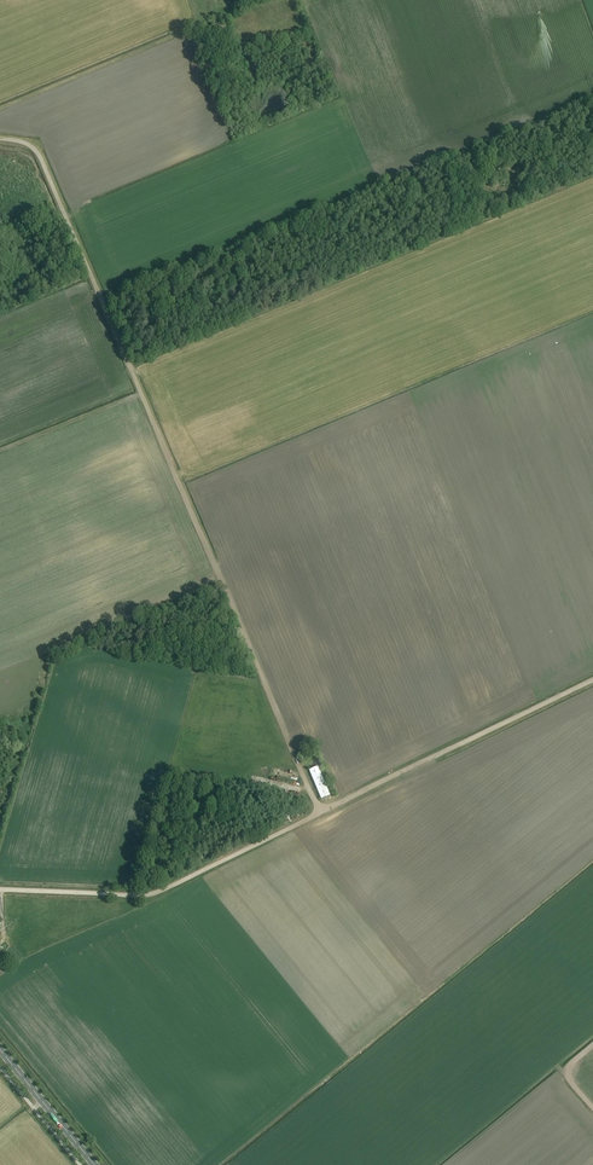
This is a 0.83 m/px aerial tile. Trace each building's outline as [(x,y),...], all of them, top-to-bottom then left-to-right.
[(330,796),(318,767),(309,770),(322,799),(330,796)]
